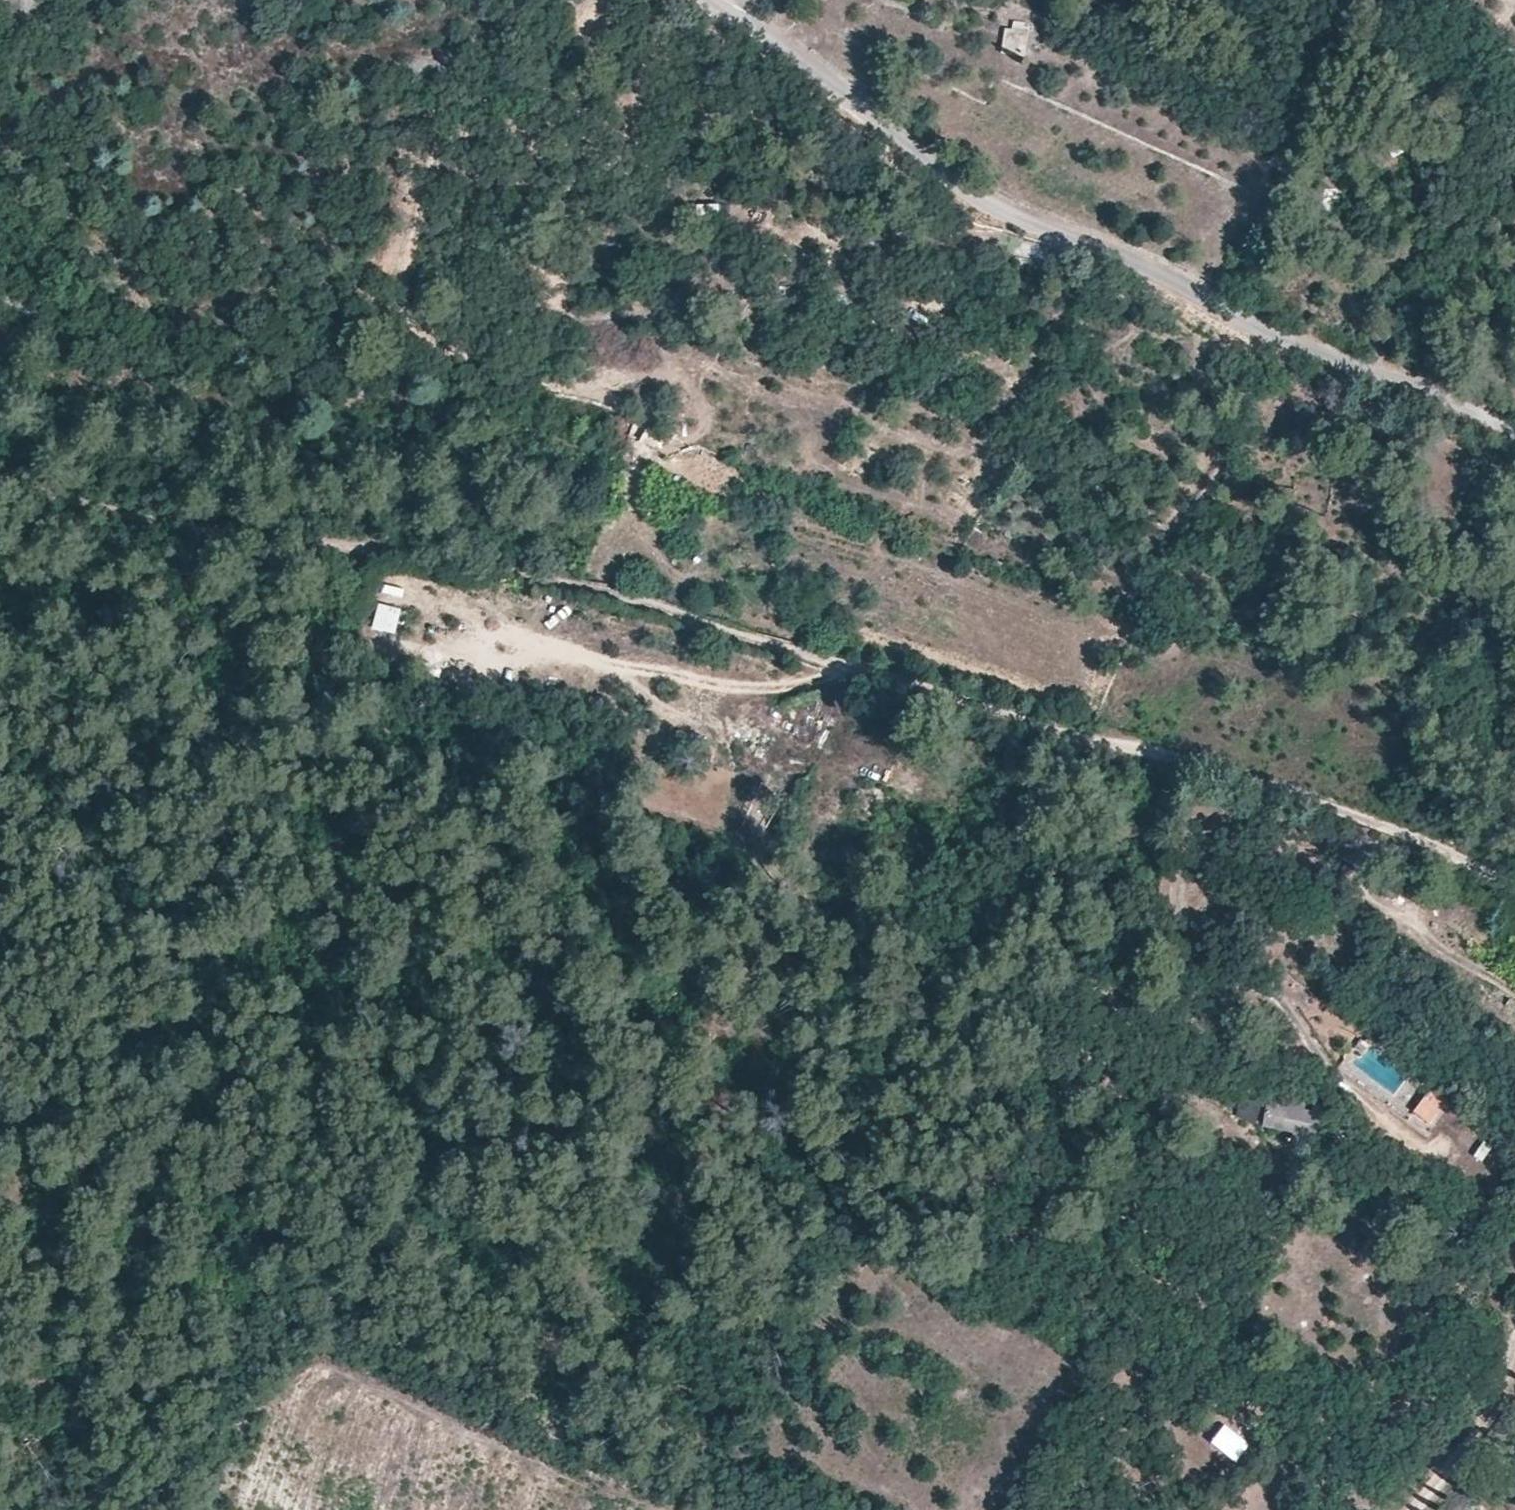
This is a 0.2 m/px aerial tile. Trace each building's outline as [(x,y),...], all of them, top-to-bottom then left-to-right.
[(1026,55),(1028,31),(1004,28),(1002,53),(1026,55)] [(1503,69),(1514,76),(1514,50),(1503,69)] [(655,447),(661,431),(646,425),(640,441),(655,447)] [(396,636),(404,610),(380,602),(371,629),(396,636)] [(1424,1119),(1440,1098),(1429,1090),(1414,1111),(1424,1119)] [(1258,1111),(1260,1099),(1241,1096),(1239,1107),(1258,1111)] [(1321,1134),(1326,1108),(1315,1106),(1314,1112),(1303,1110),(1304,1105),(1271,1098),(1266,1125),(1296,1131),(1294,1144),(1313,1147),(1316,1134),(1321,1134)] [(1241,1462),(1252,1443),(1225,1426),(1213,1445),(1241,1462)]
